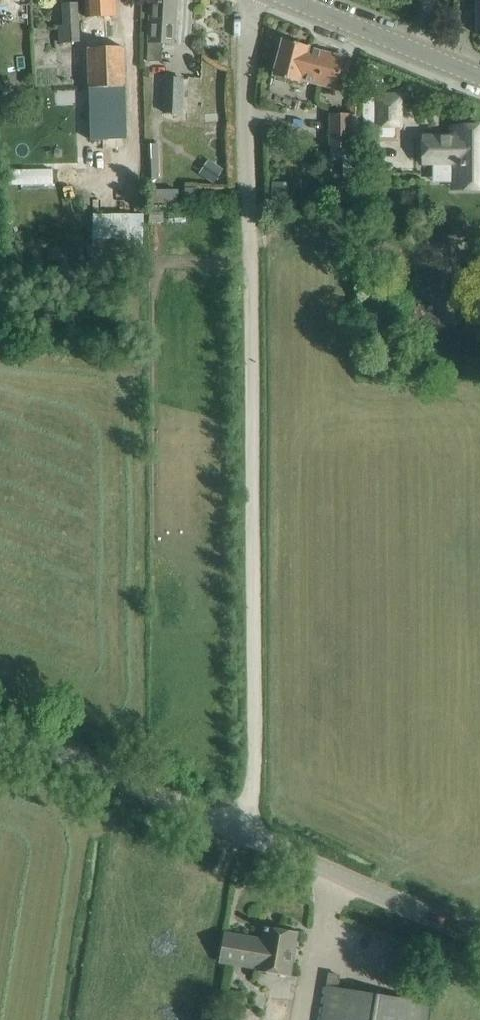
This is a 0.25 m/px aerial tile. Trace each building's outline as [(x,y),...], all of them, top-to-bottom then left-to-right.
[(86,12),(81,13),(82,29),(101,28),(99,0),(86,0),(86,12)] [(147,61),(162,62),(163,43),(175,44),(177,0),(151,0),(147,61)] [(79,43),(76,3),(61,4),(62,25),(57,26),(59,44),(79,43)] [(337,90),(340,77),(345,58),(309,48),(310,47),(283,40),(273,77),(300,83),(301,81),(337,90)] [(110,200),(108,140),(126,140),(124,47),(88,48),(92,200),(110,200)] [(183,79),(165,78),(164,112),(182,113),(183,79)] [(401,95),(375,94),(375,127),(400,127),(401,95)] [(329,151),(350,151),(350,117),(329,117),(329,151)] [(453,126),(453,137),(423,137),(423,163),(453,163),(453,189),(479,189),(479,126),(453,126)] [(211,161),(201,176),(214,185),(224,170),(211,161)] [(186,189),(186,200),(197,200),(197,189),(186,189)] [(142,262),(142,213),(91,213),(91,275),(127,275),(127,323),(139,323),(139,274),(129,274),(129,262),(142,262)] [(225,934),(222,954),(220,962),(258,968),(258,971),(289,976),(293,953),(297,933),(265,928),(263,940),(225,934)] [(325,1006),(323,1019),(426,1019),(429,1003),(328,986),(325,1006)]
